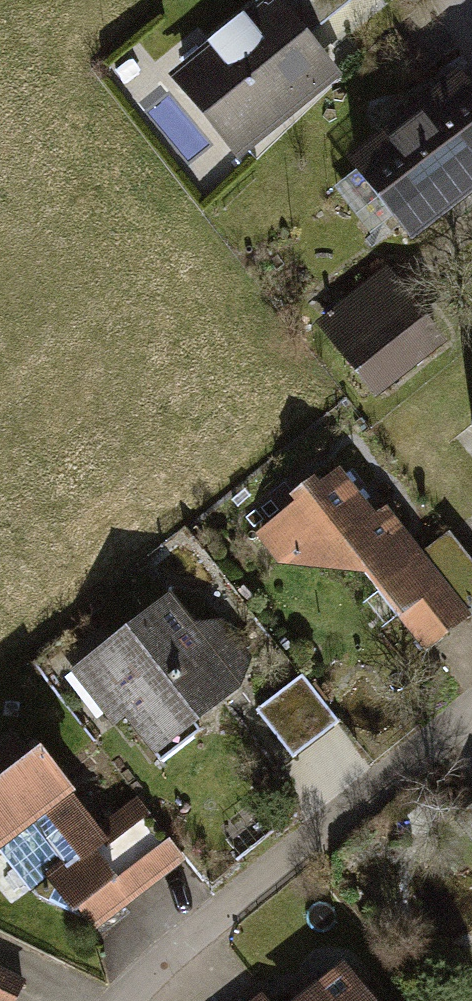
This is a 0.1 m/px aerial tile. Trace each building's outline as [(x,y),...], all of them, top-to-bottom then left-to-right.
[(283,0),(261,0),(168,78),(245,169),(351,79),(283,0)] [(457,83),(346,170),(411,252),(471,204),(471,101),(457,83)] [(451,338),(394,267),(316,329),(373,400),(451,338)] [(351,463),(256,537),(381,698),(471,627),(471,618),(351,463)] [(258,706),(170,594),(69,673),(157,786),(258,706)] [(297,755),(343,721),(309,675),(263,709),(297,755)] [(35,755),(0,782),(0,861),(31,899),(46,887),(75,922),(118,888),(95,860),(110,848),(35,755)] [(147,790),(96,816),(134,891),(186,865),(147,790)] [(446,824),(471,858),(471,804),(446,824)] [(290,1000),(372,1000),(340,961),(290,1000)] [(21,985),(0,976),(0,1000),(14,1000),(21,985)]
